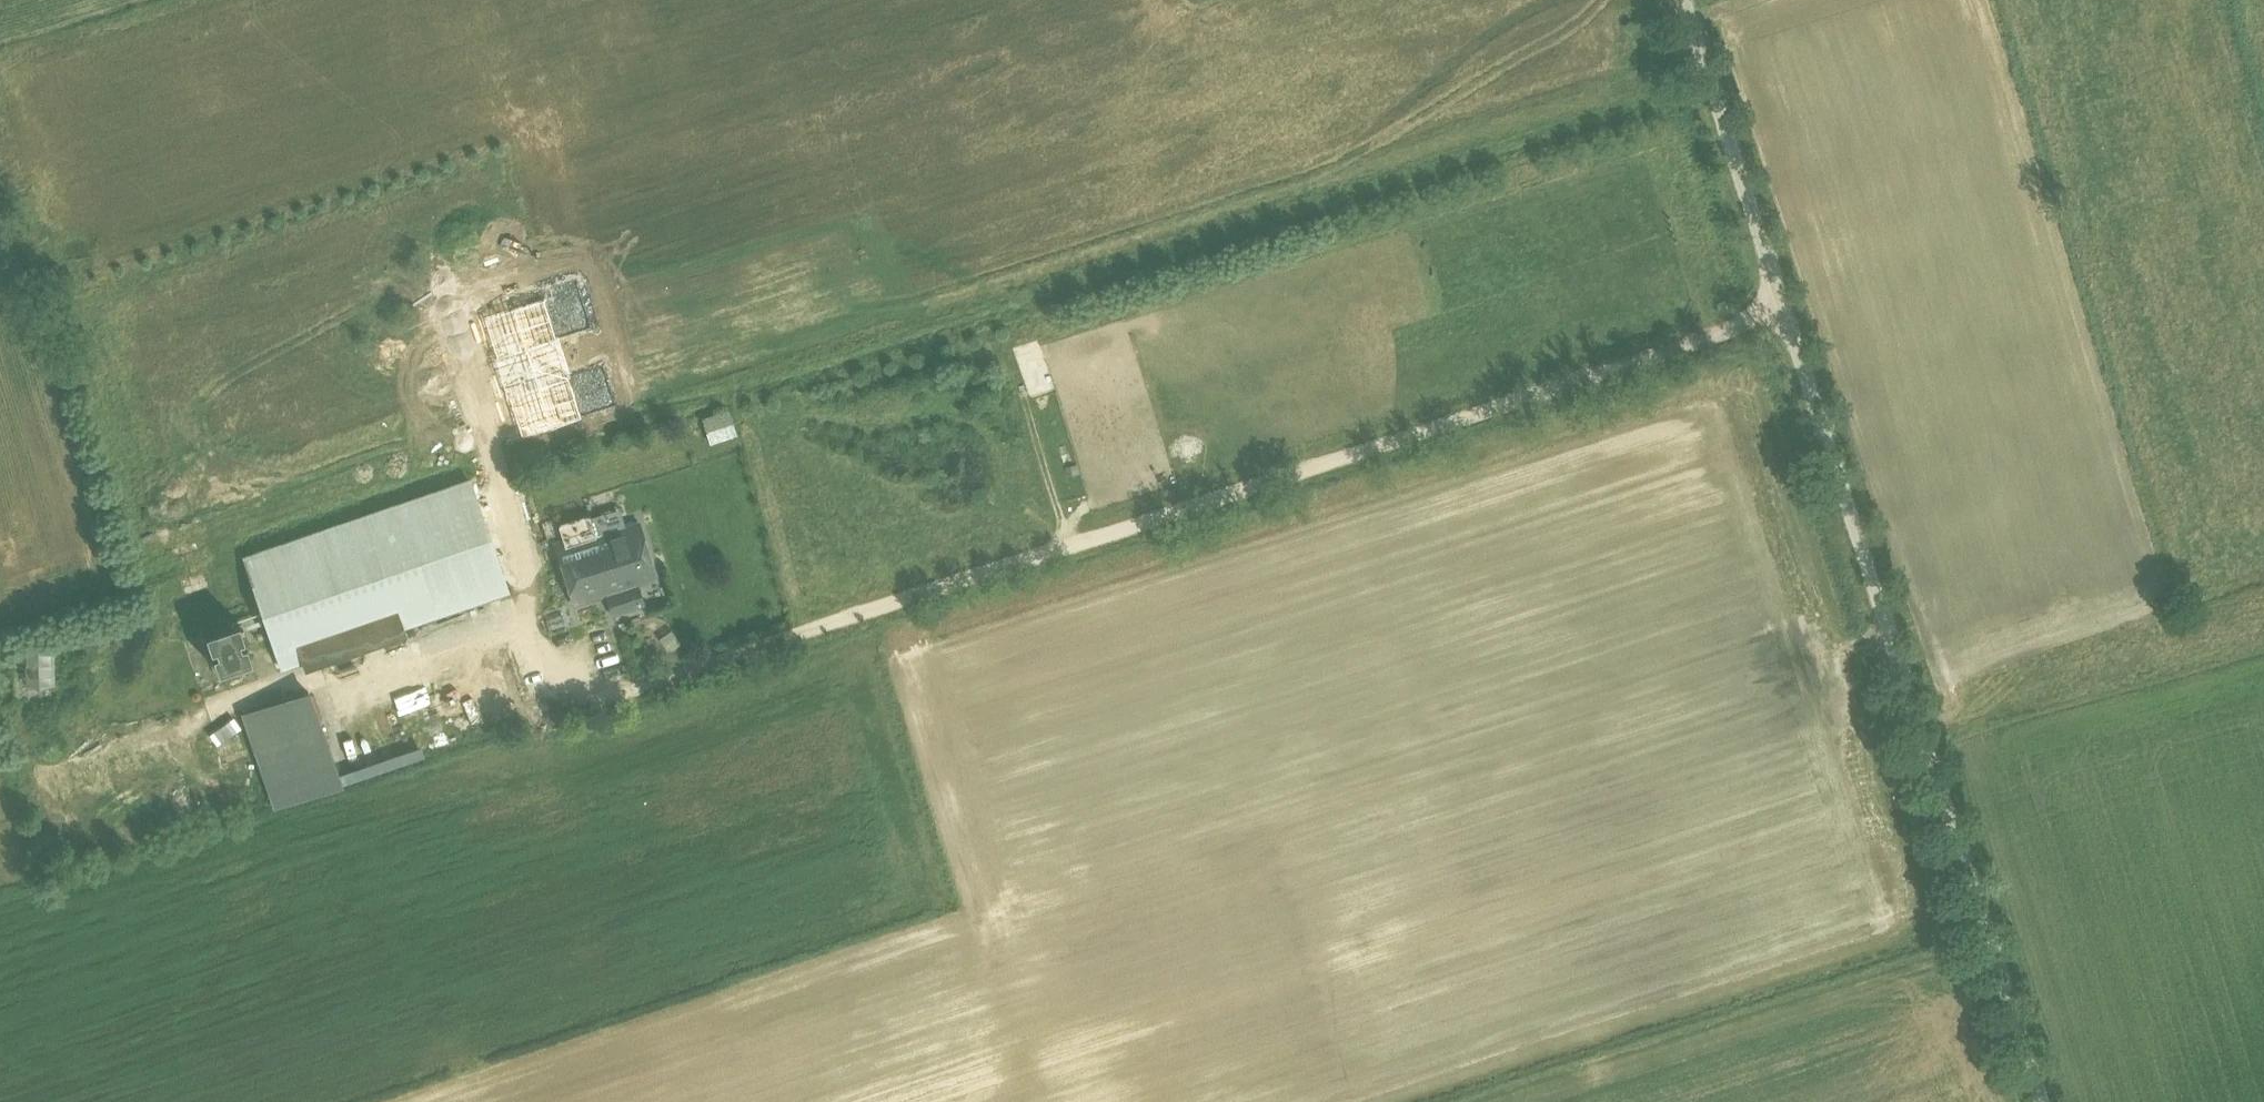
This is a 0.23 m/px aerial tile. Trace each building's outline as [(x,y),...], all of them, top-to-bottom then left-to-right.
[(535,328),(476,346),(488,386),(486,386),(498,425),(500,424),(512,463),(572,445),(559,405),(561,405),(549,367),(547,367),(535,328)] [(700,416),(707,437),(732,429),(725,407),(700,416)] [(342,613),(402,597),(408,618),(512,589),(481,478),(248,542),(282,665),(351,646),(342,613)] [(574,604),(607,594),(613,613),(643,604),(637,584),(656,578),(639,523),(596,536),(595,531),(556,543),(574,604)] [(239,621),(234,623),(209,631),(205,632),(210,649),(214,648),(215,650),(216,653),(212,654),(217,671),(222,669),(247,661),(251,659),(246,643),(242,644),(241,642),(240,639),(244,638),(239,621)] [(671,630),(660,638),(668,650),(679,642),(671,630)] [(450,674),(453,684),(471,679),(469,669),(450,674)] [(486,720),(528,707),(519,674),(476,686),(486,720)] [(245,712),(276,804),(340,783),(309,691),(245,712)] [(233,751),(247,793),(266,786),(253,744),(233,751)]
